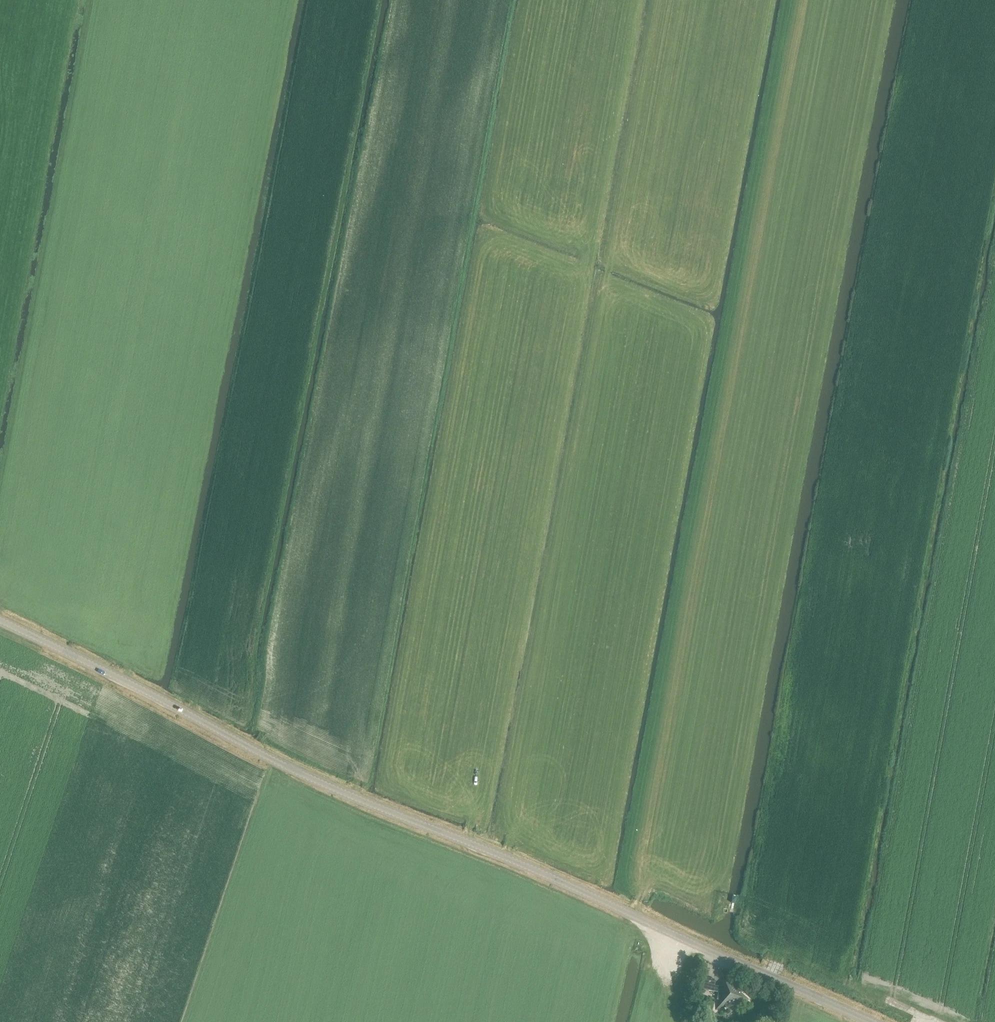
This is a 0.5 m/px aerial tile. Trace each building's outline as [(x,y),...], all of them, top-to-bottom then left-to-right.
[(749,999),(723,976),(721,987),(714,985),(715,980),(705,977),(702,989),(719,993),(715,1010),(749,999)]
